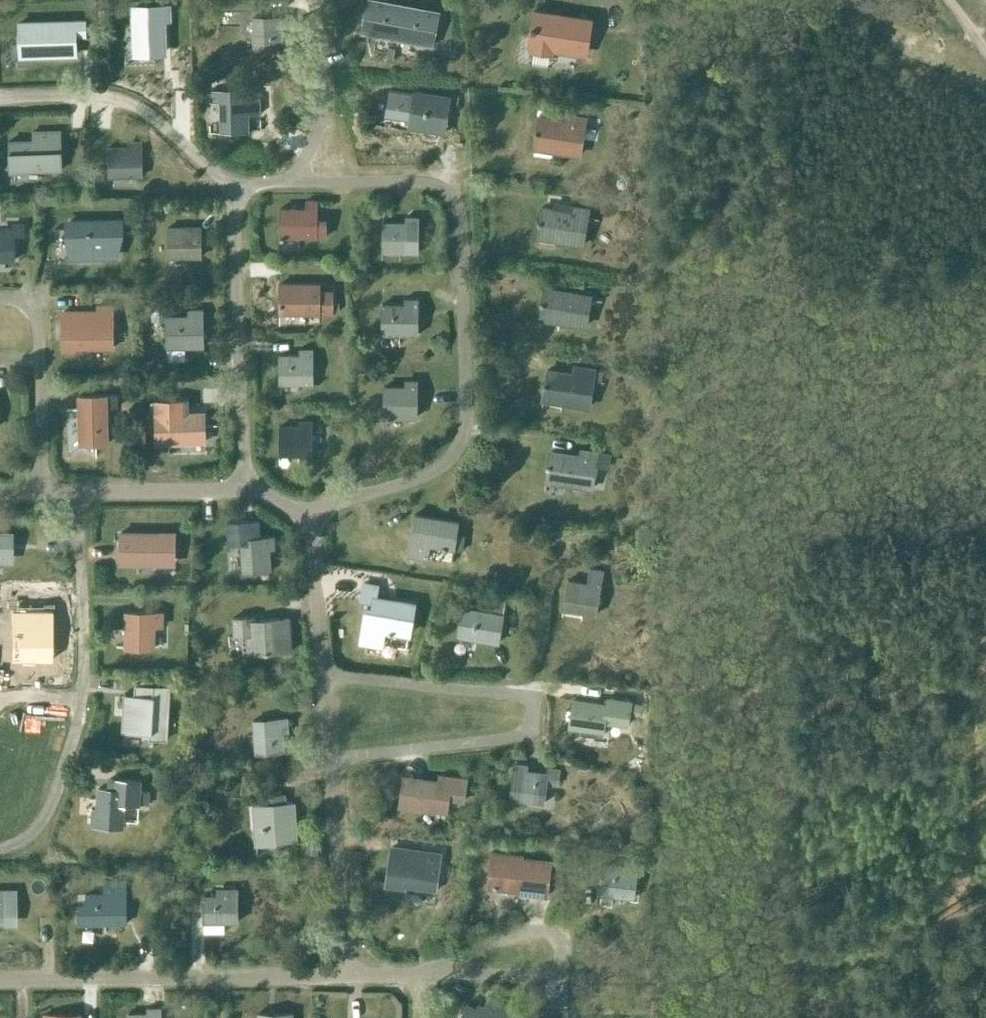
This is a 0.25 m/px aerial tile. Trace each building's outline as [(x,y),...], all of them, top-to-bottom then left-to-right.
[(405,5),(377,0),(368,0),(362,32),(398,39),(405,5)] [(405,5),(398,39),(432,45),(439,12),(405,5)] [(169,7),(134,8),(136,71),(170,71),(169,7)] [(533,10),(530,30),(534,31),(531,51),(552,54),(552,49),(581,54),(584,36),(589,37),(591,20),(533,10)] [(282,28),(288,27),(287,16),(253,16),(254,49),(283,48),(282,28)] [(84,34),(84,19),(20,20),(20,54),(75,53),(75,34),(84,34)] [(239,89),(210,90),(211,102),(219,101),(220,131),(249,130),(249,112),(262,112),(262,97),(239,98),(239,89)] [(390,90),(386,115),(409,119),(408,127),(435,131),(438,115),(445,116),(444,120),(445,121),(449,97),(414,91),(413,93),(390,90)] [(584,127),(585,118),(568,115),(567,121),(539,117),(534,147),(580,154),(584,127)] [(33,140),(9,140),(10,171),(61,169),(60,157),(59,157),(59,131),(33,131),(33,140)] [(108,176),(142,176),(141,141),(128,142),(128,147),(108,147),(108,176)] [(317,200),(306,200),(306,208),(280,208),(280,236),(325,236),(326,219),(316,219),(317,200)] [(553,202),(552,208),(542,206),(537,237),(583,244),(587,216),(588,208),(553,202)] [(418,252),(418,217),(405,217),(405,222),(382,222),(382,252),(418,252)] [(71,256),(115,255),(115,233),(122,232),(121,219),(70,220),(71,256)] [(14,228),(5,228),(5,234),(0,234),(0,260),(14,260),(14,236),(24,235),(23,222),(13,223),(14,228)] [(167,257),(201,256),(200,227),(167,228),(167,257)] [(320,289),(320,284),(280,284),(279,312),(319,312),(332,312),(333,290),(320,289)] [(586,325),(590,298),(589,298),(580,296),(574,295),(574,293),(545,288),(540,318),(586,325)] [(581,288),(580,296),(589,298),(591,290),(581,288)] [(418,335),(418,299),(404,299),(404,304),(382,304),(381,334),(418,335)] [(165,304),(151,305),(152,320),(165,319),(165,304)] [(97,311),(63,312),(63,350),(80,350),(80,347),(113,348),(112,306),(96,306),(97,311)] [(167,346),(203,346),(202,310),(188,310),(189,316),(166,317),(167,346)] [(313,384),(313,349),(299,349),(299,355),(279,355),(279,384),(313,384)] [(603,371),(595,370),(595,369),(575,365),(574,373),(548,369),(543,399),(589,407),(593,379),(602,380),(603,371)] [(416,417),(416,381),(405,381),(405,387),(384,387),(383,416),(416,417)] [(117,395),(106,395),(79,396),(80,441),(96,440),(96,444),(107,443),(106,408),(117,408),(117,395)] [(156,415),(155,415),(155,419),(156,442),(202,441),(202,425),(205,425),(205,413),(187,414),(182,414),(181,400),(155,401),(156,415)] [(312,455),(312,421),(299,421),(299,426),(279,426),(279,455),(312,455)] [(609,463),(611,452),(581,447),(580,455),(550,450),(546,481),(592,488),(596,461),(609,463)] [(457,533),(459,521),(415,514),(413,528),(420,529),(418,540),(415,539),(412,556),(427,558),(429,544),(454,549),(457,533)] [(260,537),(259,520),(227,522),(228,544),(240,543),(242,572),(271,570),(270,549),(275,549),(274,536),(260,537)] [(11,531),(0,531),(0,556),(11,556),(11,531)] [(120,533),(120,548),(127,548),(127,563),(162,563),(162,553),(174,553),(175,533),(161,533),(120,533)] [(457,533),(454,549),(462,550),(465,534),(457,533)] [(589,568),(588,578),(587,584),(567,580),(563,609),(596,614),(603,571),(589,568)] [(361,583),(359,598),(371,601),(372,595),(375,595),(377,585),(361,583)] [(366,607),(360,642),(381,645),(383,630),(389,630),(388,632),(392,633),(393,631),(409,634),(414,604),(374,597),(372,608),(366,607)] [(498,642),(505,601),(492,599),(490,612),(461,607),(456,636),(498,642)] [(32,661),(49,661),(49,656),(53,656),(53,646),(50,645),(50,609),(41,609),(41,605),(19,605),(19,608),(12,608),(11,634),(17,634),(17,660),(22,661),(22,664),(32,664),(32,661)] [(162,626),(162,612),(126,611),(125,648),(153,648),(154,626),(162,626)] [(247,621),(246,617),(232,618),(234,636),(242,635),(243,654),(291,651),(289,617),(247,621)] [(121,729),(121,731),(124,731),(124,730),(129,730),(150,732),(149,738),(160,739),(161,739),(166,739),(169,698),(159,697),(160,686),(144,685),(143,696),(134,696),(126,695),(126,694),(123,694),(123,696),(124,696),(122,729),(121,729)] [(573,699),(568,727),(581,729),(581,733),(601,736),(602,732),(603,733),(605,721),(627,725),(629,713),(639,714),(641,704),(633,703),(633,702),(607,698),(606,705),(573,699)] [(283,732),(288,731),(287,718),(253,720),(255,753),(284,751),(283,732)] [(510,799),(542,803),(543,803),(546,783),(557,785),(559,769),(547,768),(547,773),(527,771),(527,765),(514,764),(510,799)] [(400,792),(399,805),(447,811),(448,800),(449,798),(464,800),(467,779),(439,776),(438,782),(437,781),(416,779),(414,794),(400,792)] [(91,825),(123,827),(124,803),(139,804),(149,804),(150,793),(140,792),(140,781),(109,779),(108,789),(98,788),(96,808),(94,808),(94,809),(92,809),(91,825)] [(282,841),(297,839),(294,802),(285,803),(285,794),(266,795),(267,804),(253,805),(255,844),(282,842),(282,841)] [(383,845),(380,867),(387,868),(384,886),(404,889),(405,886),(436,890),(441,853),(383,845)] [(517,888),(517,890),(547,896),(553,861),(524,856),(524,854),(493,849),(491,865),(496,866),(493,884),(517,888)] [(633,897),(638,862),(626,861),(625,867),(604,864),(601,893),(633,897)] [(126,881),(103,881),(103,894),(85,895),(86,905),(77,905),(78,923),(86,923),(87,923),(87,921),(105,921),(105,923),(126,923),(126,881)] [(2,889),(0,889),(0,925),(16,924),(15,889),(2,889)] [(224,931),(224,922),(237,922),(237,889),(221,889),(221,896),(203,896),(204,931),(224,931)] [(460,1017),(497,1017),(499,1015),(505,1017),(520,1017),(522,1013),(488,996),(481,1011),(467,1004),(460,1017)] [(160,1008),(146,1008),(146,1014),(127,1014),(127,1017),(160,1017),(160,1008)]
